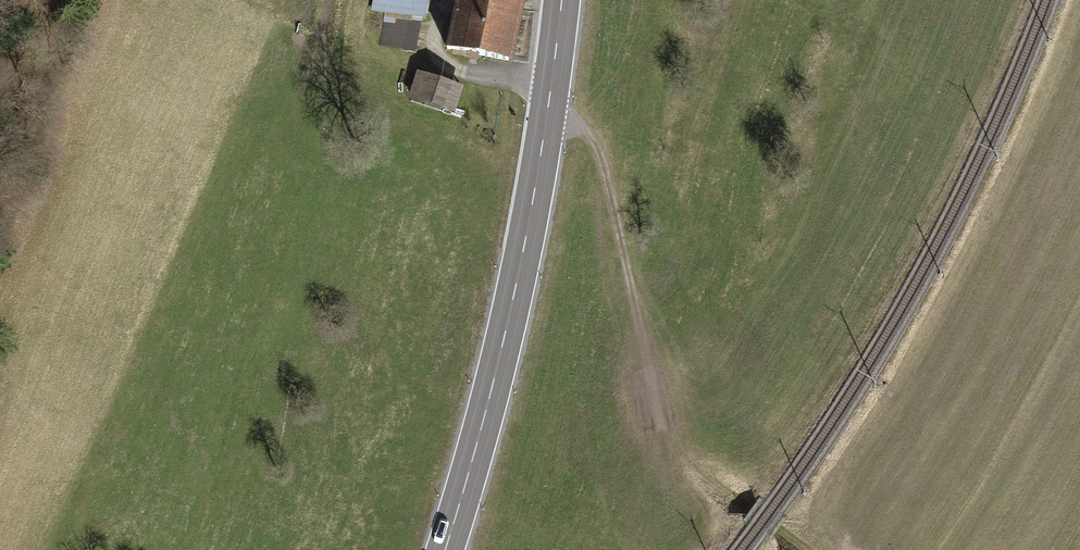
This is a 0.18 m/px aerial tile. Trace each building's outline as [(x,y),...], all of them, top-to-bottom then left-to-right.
[(372,16),(386,19),(379,54),(416,61),(427,0),(375,0),(372,16)] [(446,53),(513,67),(527,0),(457,0),(446,53)] [(465,89),(417,72),(408,99),(451,114),(456,116),(465,89)]
